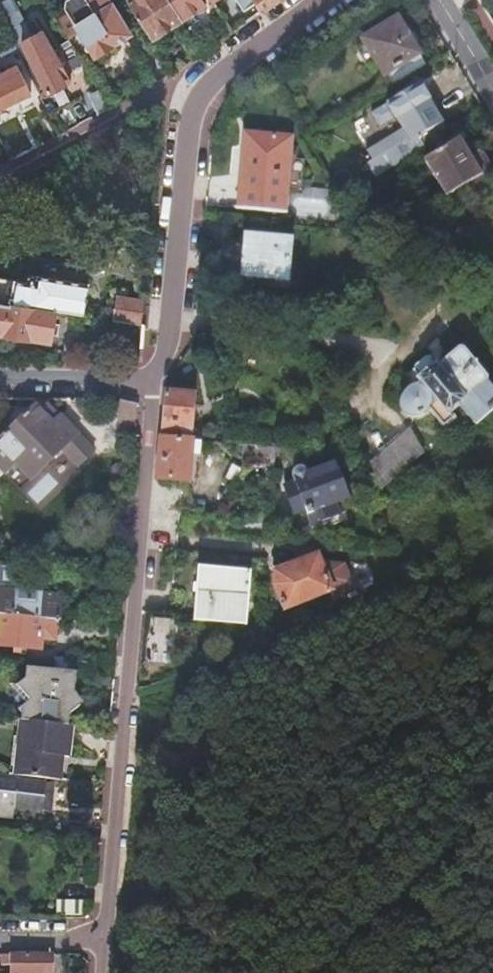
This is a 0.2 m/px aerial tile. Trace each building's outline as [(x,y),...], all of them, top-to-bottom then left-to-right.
[(54,19),(65,38),(76,32),(90,56),(127,35),(106,0),(64,0),(61,8),(64,13),(54,19)] [(151,39),(181,20),(168,0),(127,0),(151,39)] [(181,20),(205,4),(202,0),(168,0),(181,20)] [(255,4),(253,0),(235,0),(242,11),(255,4)] [(255,4),(259,13),(277,0),(253,0),(255,4)] [(1,18),(12,40),(18,37),(49,93),(71,81),(45,30),(31,37),(16,10),(1,18)] [(364,40),(385,75),(420,54),(398,18),(364,40)] [(385,75),(392,86),(427,65),(420,54),(385,75)] [(29,93),(31,92),(16,64),(14,65),(0,72),(0,108),(29,93)] [(443,123),(419,84),(387,103),(371,113),(379,127),(395,118),(402,129),(366,151),(371,160),(365,163),(374,177),(425,147),(419,137),(420,136),(443,123)] [(87,120),(107,110),(94,86),(75,97),(87,120)] [(447,130),(443,123),(420,136),(424,143),(447,130)] [(245,132),(238,208),(284,211),(290,136),(245,132)] [(459,138),(425,158),(446,194),(469,181),(476,181),(488,174),(491,165),(484,152),(477,151),(470,155),(459,138)] [(320,216),(322,204),(297,199),(295,210),(320,216)] [(246,233),(242,276),(286,279),(290,236),(246,233)] [(56,313),(57,313),(83,317),(88,287),(36,279),(28,281),(27,286),(0,282),(0,304),(56,313)] [(117,297),(113,322),(139,326),(144,301),(117,297)] [(56,313),(0,304),(0,335),(51,343),(56,313)] [(473,423),(492,407),(492,389),(485,377),(483,373),(465,348),(457,348),(434,364),(432,361),(412,376),(416,381),(411,381),(407,382),(403,384),(400,386),(398,390),(396,393),(395,398),(396,402),(397,406),(399,409),(402,412),(406,414),(410,416),(414,416),(418,415),(422,414),(425,411),(428,408),(442,426),(454,417),(449,410),(459,403),(473,423)] [(160,438),(182,440),(184,420),(189,421),(191,395),(164,393),(160,438)] [(138,405),(119,400),(116,431),(135,433),(138,405)] [(46,406),(39,412),(53,426),(59,420),(46,406)] [(39,412),(35,407),(0,440),(0,465),(5,471),(15,462),(31,479),(78,437),(61,419),(59,420),(53,426),(39,412)] [(384,449),(367,463),(377,489),(420,453),(408,429),(397,438),(394,435),(382,445),(384,449)] [(189,483),(192,441),(182,440),(160,438),(156,480),(179,482),(189,483)] [(295,482),(281,488),(292,515),(303,510),(310,527),(336,515),(332,504),(349,497),(335,463),(310,474),(308,469),(305,468),(301,467),(298,468),(295,470),(293,473),(292,476),(295,482)] [(274,574),(273,584),(284,610),(331,590),(316,556),(274,574)] [(63,596),(17,592),(16,587),(25,581),(26,569),(0,567),(0,615),(59,620),(61,620),(63,596)] [(199,570),(194,621),(245,624),(250,574),(199,570)] [(40,647),(41,637),(51,638),(58,634),(59,620),(0,615),(0,644),(40,647)] [(137,690),(170,677),(176,620),(168,620),(144,619),(137,690)] [(74,692),(76,673),(21,668),(16,722),(20,723),(69,727),(70,715),(80,707),(78,704),(74,696),(74,692)] [(69,727),(20,723),(16,777),(20,777),(61,780),(63,757),(71,758),(73,727),(69,727)] [(0,776),(0,820),(16,822),(17,810),(53,812),(54,798),(43,797),(44,786),(19,784),(20,777),(16,777),(0,776)] [(55,786),(44,786),(43,797),(54,798),(55,786)] [(54,954),(4,954),(4,972),(54,972),(54,954)]
